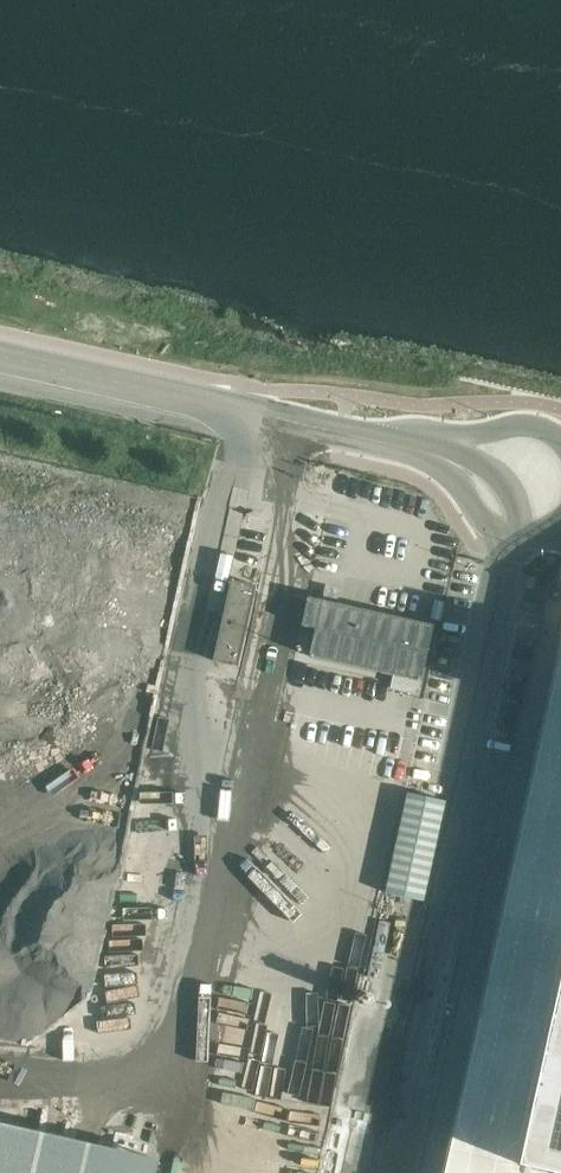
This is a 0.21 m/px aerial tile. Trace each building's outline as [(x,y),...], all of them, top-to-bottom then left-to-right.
[(536,577),(529,576),(526,588),(534,589),(536,577)] [(258,585),(231,579),(213,660),(240,665),(258,585)] [(325,586),(322,600),(337,603),(340,589),(325,586)] [(309,597),(302,626),(316,629),(310,657),(422,682),(434,625),(309,597)] [(537,604),(523,601),(522,608),(536,611),(537,604)] [(542,630),(555,633),(559,617),(560,607),(560,606),(547,603),(545,614),(542,630)] [(418,695),(421,681),(407,678),(404,692),(418,695)] [(446,800),(407,791),(385,892),(424,901),(446,800)] [(513,1163),(557,1172),(560,1172),(560,948),(513,1163)] [(160,1159),(0,1122),(0,1172),(157,1172),(160,1159)]
